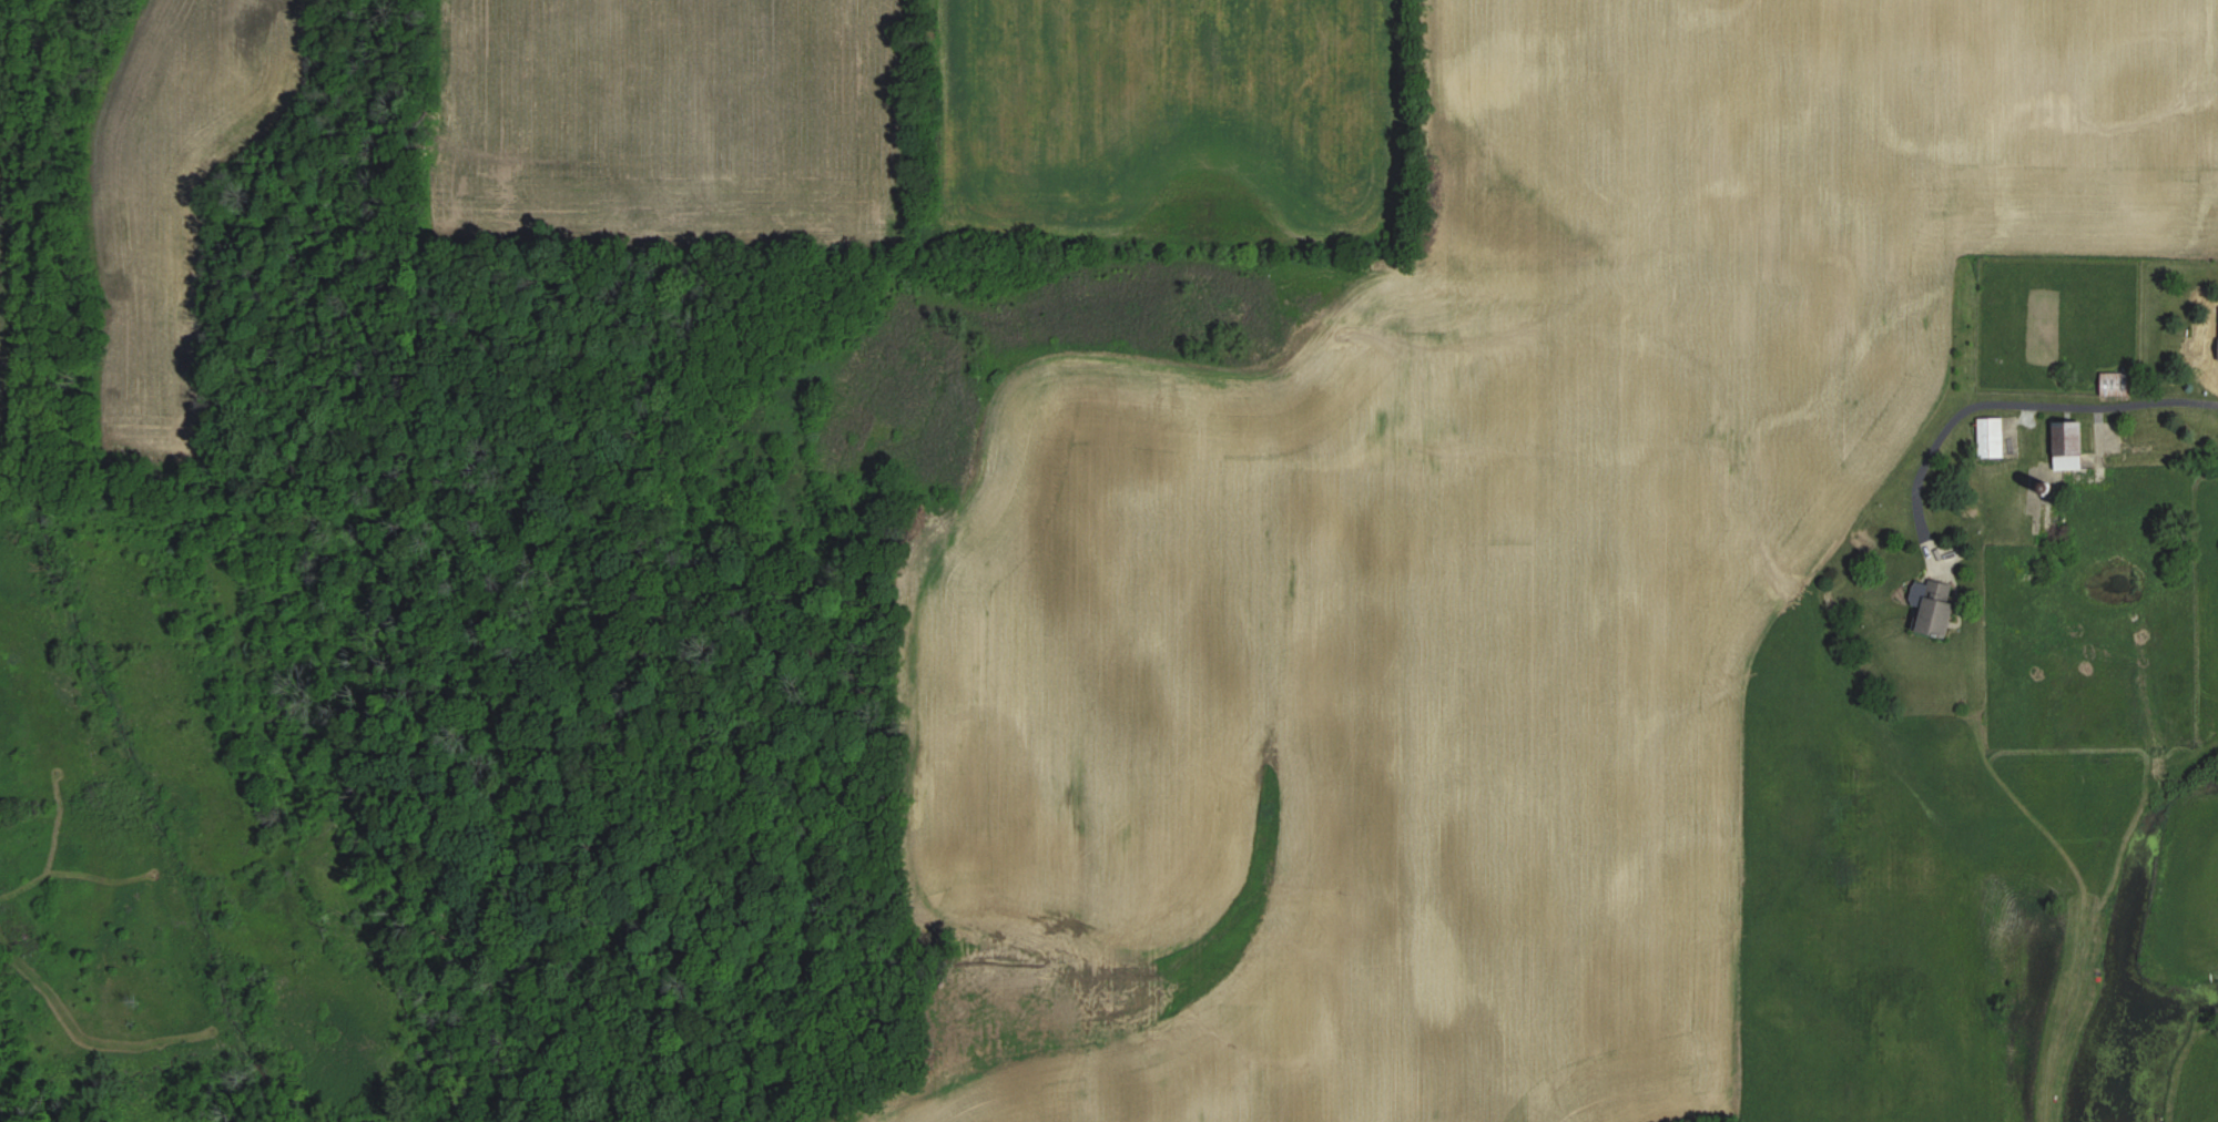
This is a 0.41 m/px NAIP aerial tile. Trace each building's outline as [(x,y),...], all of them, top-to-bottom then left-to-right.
[(2132,395),(2132,372),(2105,373),(2105,396),(2132,395)] [(2007,417),(1982,418),(1983,458),(2008,457),(2007,417)] [(2058,470),(2087,470),(2086,421),(2057,421),(2058,470)] [(1952,637),(1960,602),(1949,599),(1952,585),(1947,583),(1945,592),(1939,591),(1940,585),(1918,580),(1912,604),(1923,606),(1918,629),(1952,637)]
